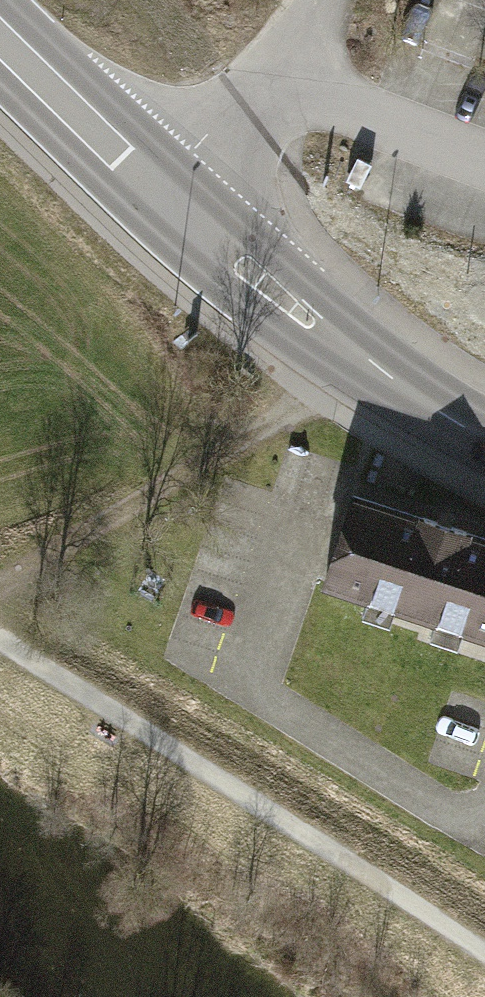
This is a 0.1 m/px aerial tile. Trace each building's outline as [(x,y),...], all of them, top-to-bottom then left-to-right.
[(325,581),(484,634),(484,538),(354,495),(325,581)]
